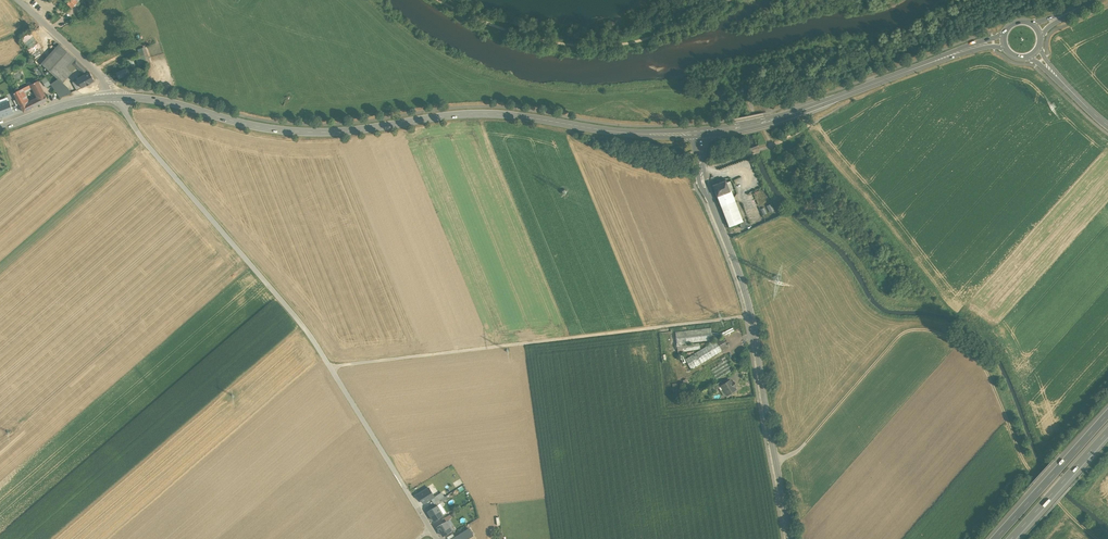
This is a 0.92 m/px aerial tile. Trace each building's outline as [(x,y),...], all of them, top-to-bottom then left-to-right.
[(65,2),(72,8),(78,2),(77,1),(76,0),(66,0),(65,2)] [(42,48),(33,32),(22,38),(31,54),(42,48)] [(59,44),(42,64),(56,76),(58,78),(67,68),(72,63),(75,59),(59,44)] [(140,56),(136,57),(139,65),(147,63),(144,52),(139,54),(140,56)] [(81,64),(75,59),(72,63),(76,68),(77,67),(85,75),(90,73),(81,64)] [(67,68),(58,78),(63,83),(72,73),(67,68)] [(125,69),(117,73),(119,78),(127,75),(127,74),(129,73),(130,73),(129,73),(130,71),(129,70),(129,69),(127,69),(128,68),(127,68),(127,69),(125,70),(125,69)] [(85,75),(81,78),(80,77),(78,78),(79,79),(74,82),(78,90),(87,85),(90,84),(90,83),(95,81),(90,73),(85,75)] [(63,83),(58,78),(55,82),(55,83),(51,84),(60,97),(72,92),(68,87),(63,83)] [(38,81),(32,84),(33,85),(38,96),(44,93),(38,81)] [(27,104),(19,90),(14,93),(24,112),(29,109),(27,104)] [(44,93),(38,96),(38,99),(31,102),(33,107),(48,100),(44,93)] [(9,101),(0,105),(0,117),(13,112),(9,101)] [(726,181),(713,185),(717,197),(718,196),(719,201),(730,197),(728,192),(730,192),(726,181)] [(730,197),(719,201),(729,227),(740,223),(740,222),(730,197)] [(712,340),(711,327),(675,332),(677,344),(712,340)] [(721,337),(685,359),(691,370),(728,348),(721,337)] [(699,343),(676,347),(677,353),(700,349),(699,343)] [(724,356),(708,365),(716,380),(733,371),(724,356)] [(693,396),(695,394),(686,379),(681,382),(685,390),(688,388),(693,396)] [(731,380),(723,385),(721,386),(727,396),(736,390),(734,387),(737,385),(734,381),(732,382),(731,380)] [(721,381),(713,386),(715,390),(721,386),(723,385),(721,381)] [(715,390),(713,386),(707,390),(711,396),(715,393),(713,391),(715,390)] [(429,488),(418,495),(423,503),(434,497),(429,488)] [(432,500),(434,504),(444,498),(441,494),(432,500)] [(434,504),(435,506),(448,498),(447,496),(434,504)] [(443,515),(437,506),(428,511),(434,521),(443,515)] [(446,517),(442,520),(444,523),(447,521),(452,518),(450,515),(446,517)] [(444,523),(437,527),(443,536),(452,530),(447,521),(444,523)] [(451,538),(467,538),(473,535),(469,528),(454,537),(451,538)]
